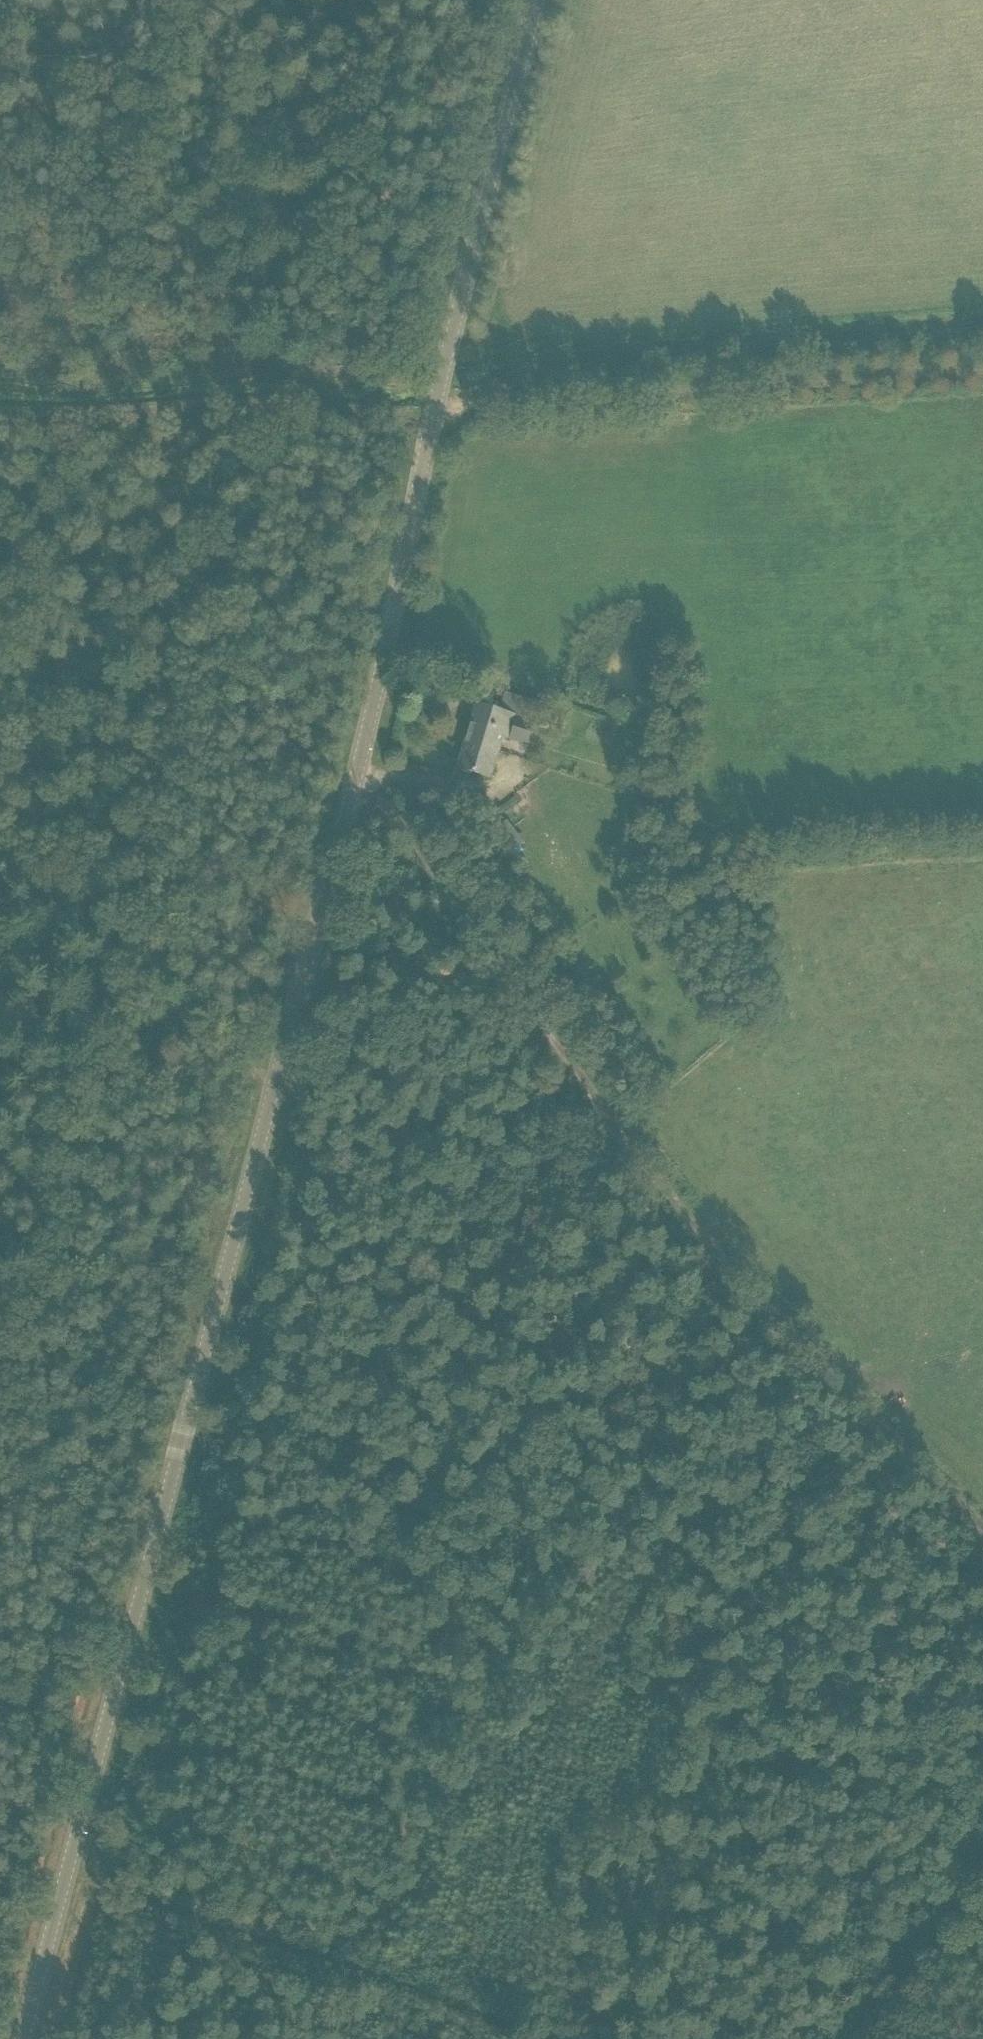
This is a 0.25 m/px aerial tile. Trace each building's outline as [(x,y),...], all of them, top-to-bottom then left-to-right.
[(458,768),(490,778),(502,736),(508,738),(514,717),(534,723),(540,703),(504,692),(499,711),(477,705),(458,768)]
